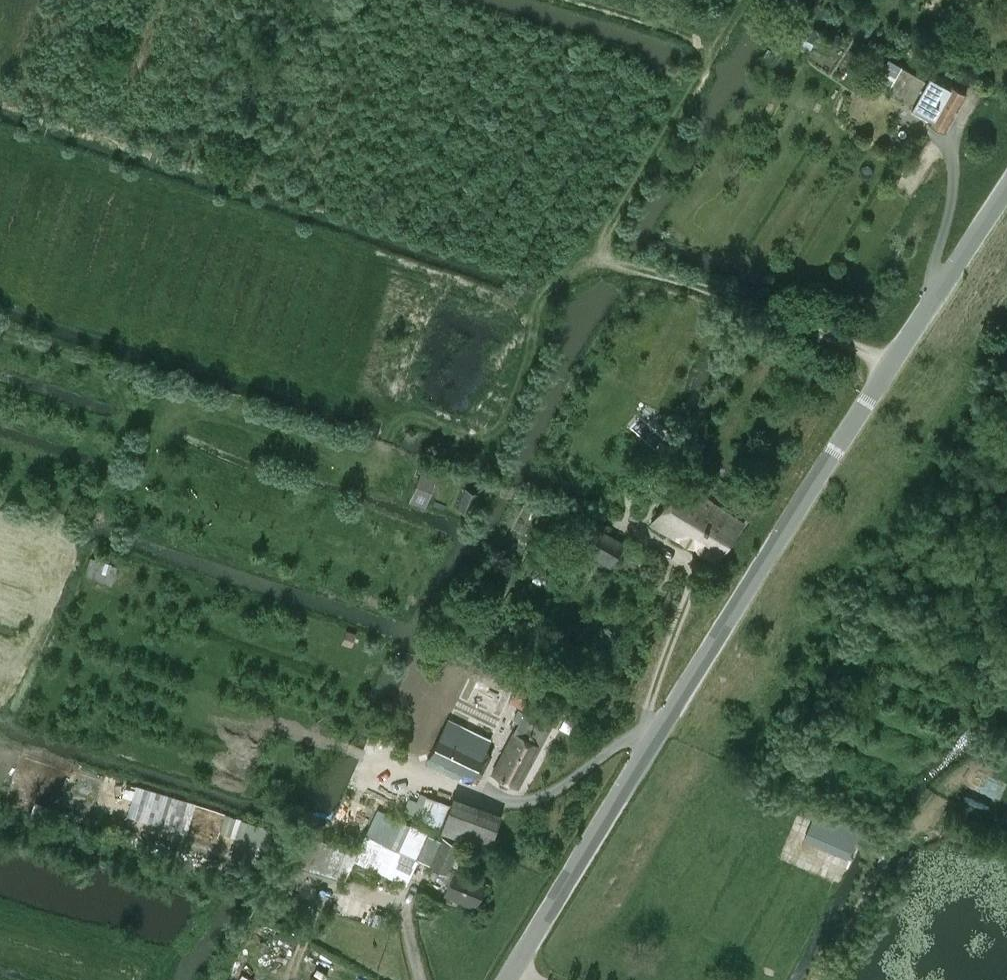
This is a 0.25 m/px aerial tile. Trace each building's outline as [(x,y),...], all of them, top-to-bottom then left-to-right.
[(816,31),(795,20),(785,40),(806,51),(816,31)] [(947,70),(943,76),(933,70),(927,81),(902,66),(888,90),(913,105),(911,108),(929,118),(928,119),(946,129),(967,92),(950,83),(955,74),(947,70)] [(434,481),(420,475),(410,501),(425,507),(434,481)] [(717,562),(745,525),(685,481),(651,523),(717,562)] [(472,513),(480,494),(465,489),(458,508),(472,513)] [(611,567),(625,542),(590,524),(577,548),(611,567)] [(91,557),(86,575),(112,584),(118,566),(91,557)] [(346,632),(343,641),(352,644),(355,634),(346,632)] [(519,788),(555,720),(528,705),(524,712),(519,709),(514,718),(520,721),(492,773),(519,788)] [(566,718),(560,729),(569,734),(575,723),(566,718)] [(441,734),(429,757),(473,778),(484,755),(441,734)] [(128,814),(187,833),(196,804),(137,785),(128,814)] [(489,847),(500,819),(452,800),(451,804),(428,795),(418,820),(489,847)] [(810,842),(848,858),(860,828),(816,810),(811,822),(817,825),(810,842)] [(301,832),(291,863),(345,878),(354,859),(407,883),(418,859),(447,872),(443,881),(449,884),(444,894),(476,909),(488,882),(451,865),(460,845),(443,837),(442,840),(377,811),(358,851),(301,832)] [(376,913),(373,925),(386,928),(389,916),(376,913)]
